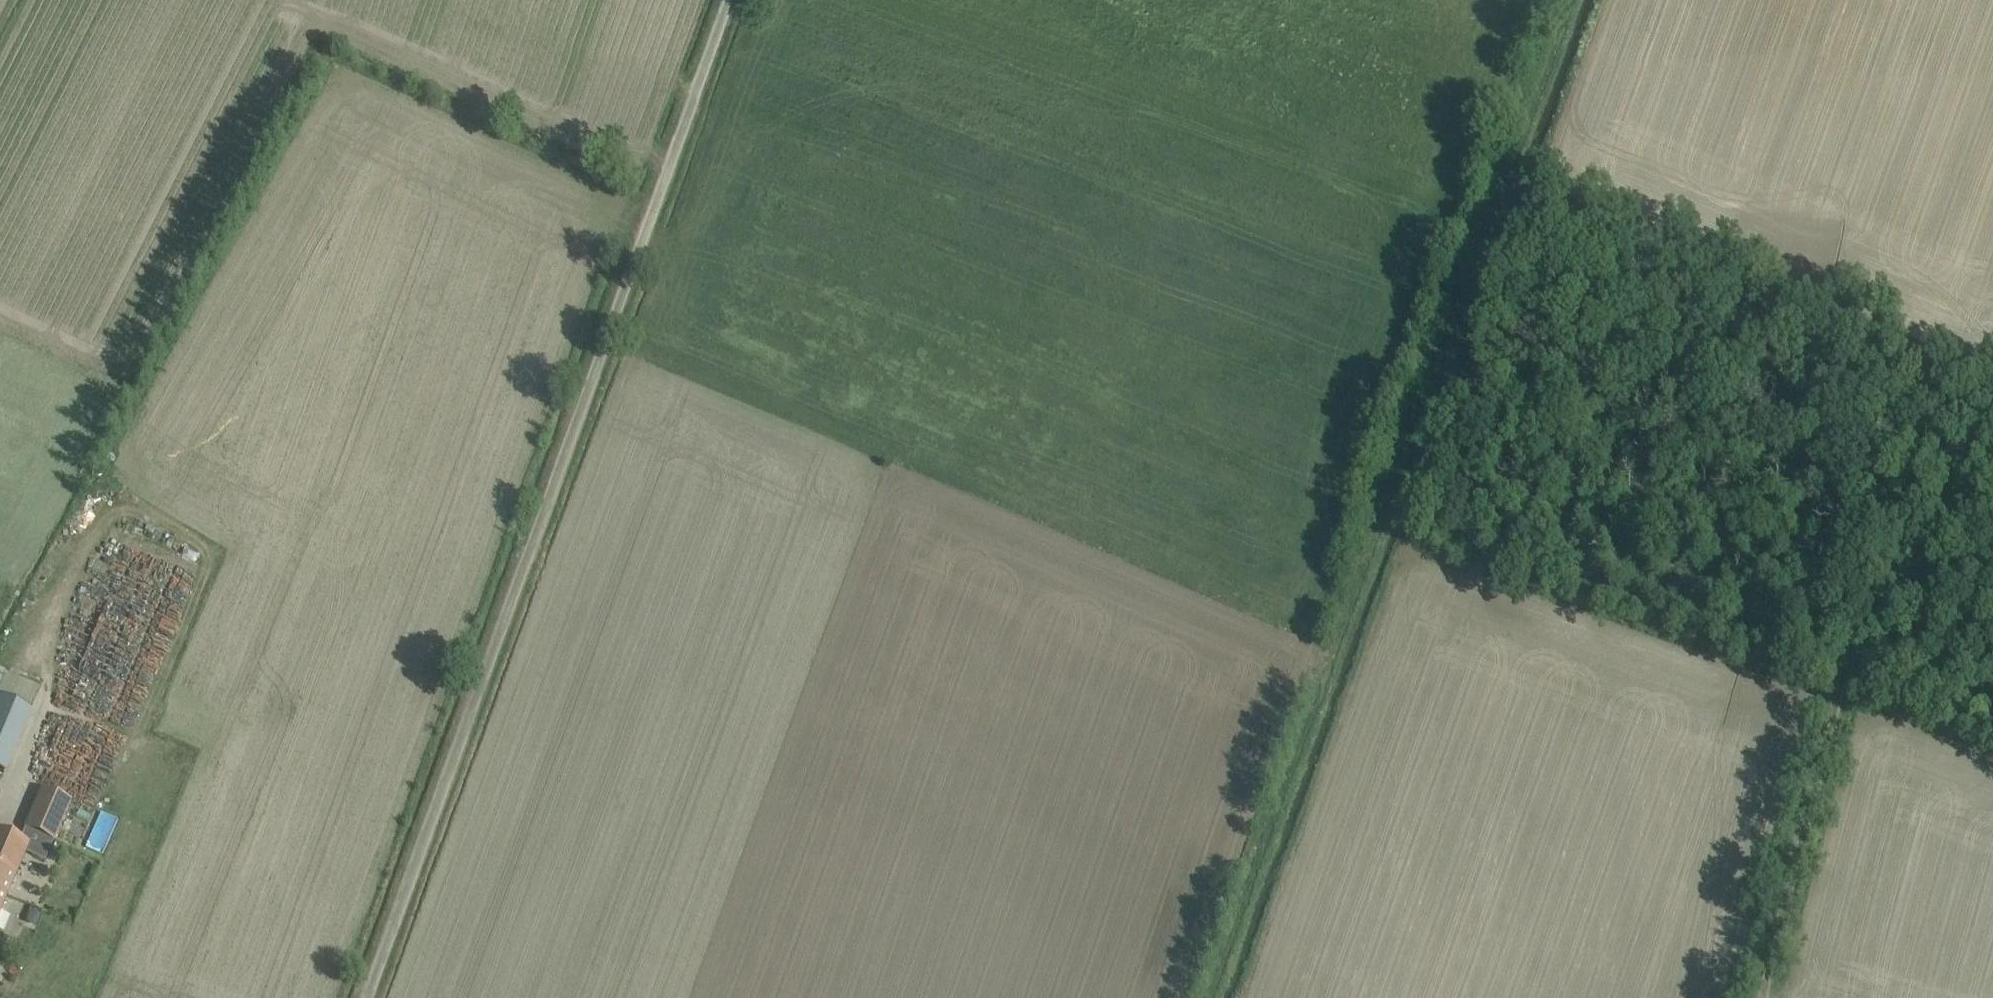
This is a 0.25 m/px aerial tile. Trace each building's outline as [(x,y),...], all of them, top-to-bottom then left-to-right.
[(13,756),(32,710),(31,709),(0,697),(0,751),(13,756)] [(46,790),(26,825),(52,839),(71,803),(46,790)] [(29,845),(0,833),(0,912),(29,845)]
